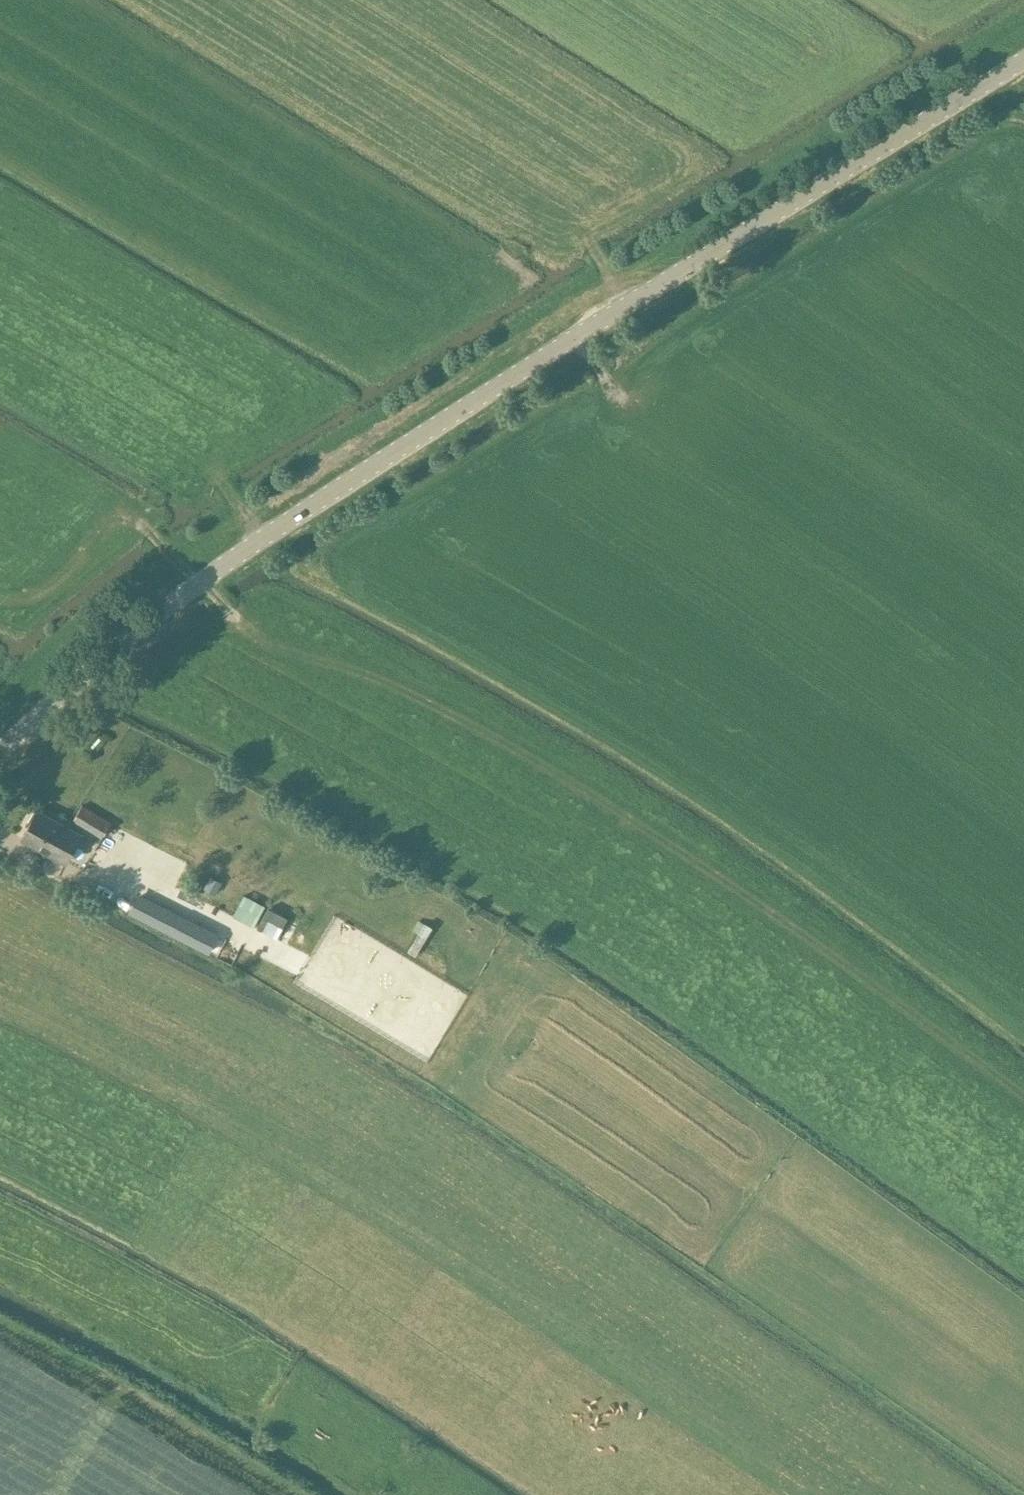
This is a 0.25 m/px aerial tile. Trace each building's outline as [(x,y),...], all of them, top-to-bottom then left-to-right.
[(81,805),(73,821),(102,837),(111,821),(81,805)] [(30,824),(22,838),(66,862),(81,834),(37,810),(36,813),(34,812),(27,823),(30,824)] [(255,924),(266,904),(246,893),(235,914),(255,924)] [(137,898),(130,912),(171,933),(209,952),(217,934),(184,917),(180,919),(137,898)] [(275,909),(263,927),(274,935),(287,916),(275,909)]
